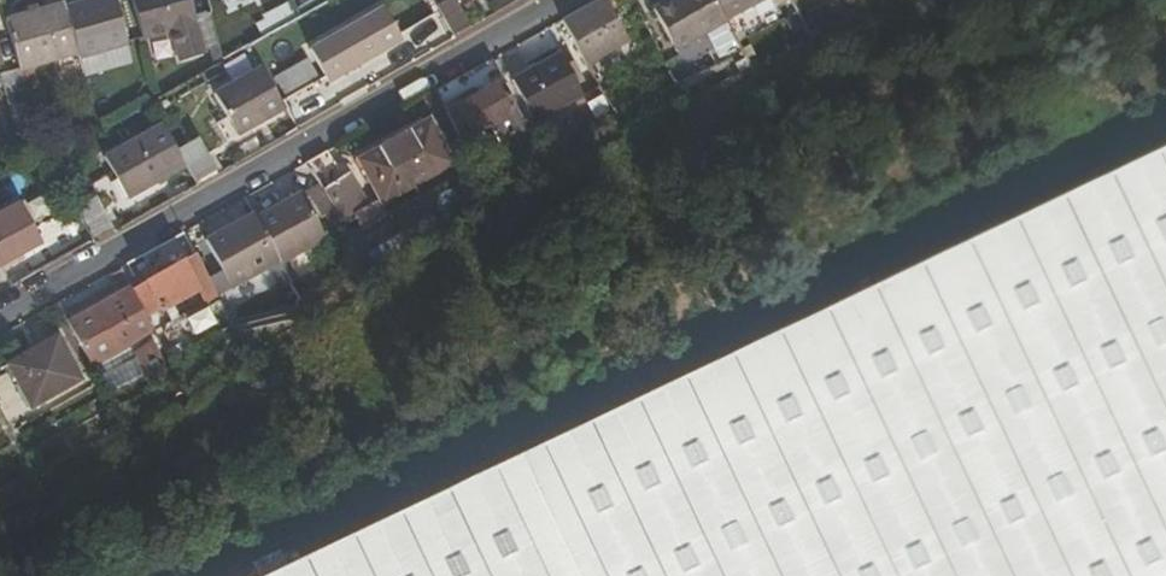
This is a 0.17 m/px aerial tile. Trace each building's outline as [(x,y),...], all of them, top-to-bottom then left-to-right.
[(116,0),(91,0),(66,7),(79,54),(81,59),(128,45),(116,0)] [(143,40),(172,32),(181,61),(222,49),(212,13),(195,17),(190,0),(132,0),(143,40)] [(455,37),(472,28),(457,0),(453,0),(438,8),(455,37)] [(588,66),(630,41),(607,0),(597,0),(562,19),(588,66)] [(727,22),(727,21),(715,0),(669,0),(654,9),(677,50),(727,22)] [(727,21),(764,0),(715,0),(727,21)] [(66,7),(65,3),(6,20),(21,69),(79,54),(66,7)] [(384,8),(311,49),(330,82),(404,40),(384,8)] [(267,41),(269,60),(297,56),(295,37),(267,41)] [(512,80),(536,123),(584,96),(560,53),(512,80)] [(310,58),(275,74),(295,120),(331,105),(310,58)] [(435,91),(464,143),(491,127),(501,144),(527,129),(489,61),(435,91)] [(216,94),(239,136),(288,109),(264,66),(216,94)] [(41,140),(21,69),(1,75),(21,145),(41,140)] [(430,121),(361,160),(384,201),(454,162),(430,121)] [(179,150),(164,123),(105,156),(130,199),(188,167),(179,150)] [(179,150),(188,167),(197,183),(218,171),(200,139),(179,150)] [(266,575),(1155,575),(1165,571),(1165,146),(266,575)] [(341,168),(329,150),(310,162),(328,194),(346,219),(372,204),(346,165),(341,168)] [(258,218),(283,262),(327,239),(303,194),(258,218)] [(97,198),(76,209),(93,240),(114,229),(97,198)] [(1,268),(24,255),(42,245),(18,204),(0,214),(0,268),(1,268)] [(258,218),(255,213),(207,240),(234,288),(283,262),(258,218)] [(132,289),(149,319),(213,284),(196,254),(132,289)] [(24,255),(1,268),(4,272),(26,259),(24,255)] [(132,289),(130,284),(68,318),(95,366),(156,332),(149,319),(132,289)] [(295,288),(242,288),(243,314),(296,313),(295,288)] [(7,422),(83,379),(59,337),(9,365),(12,371),(0,378),(0,409),(7,422)]
